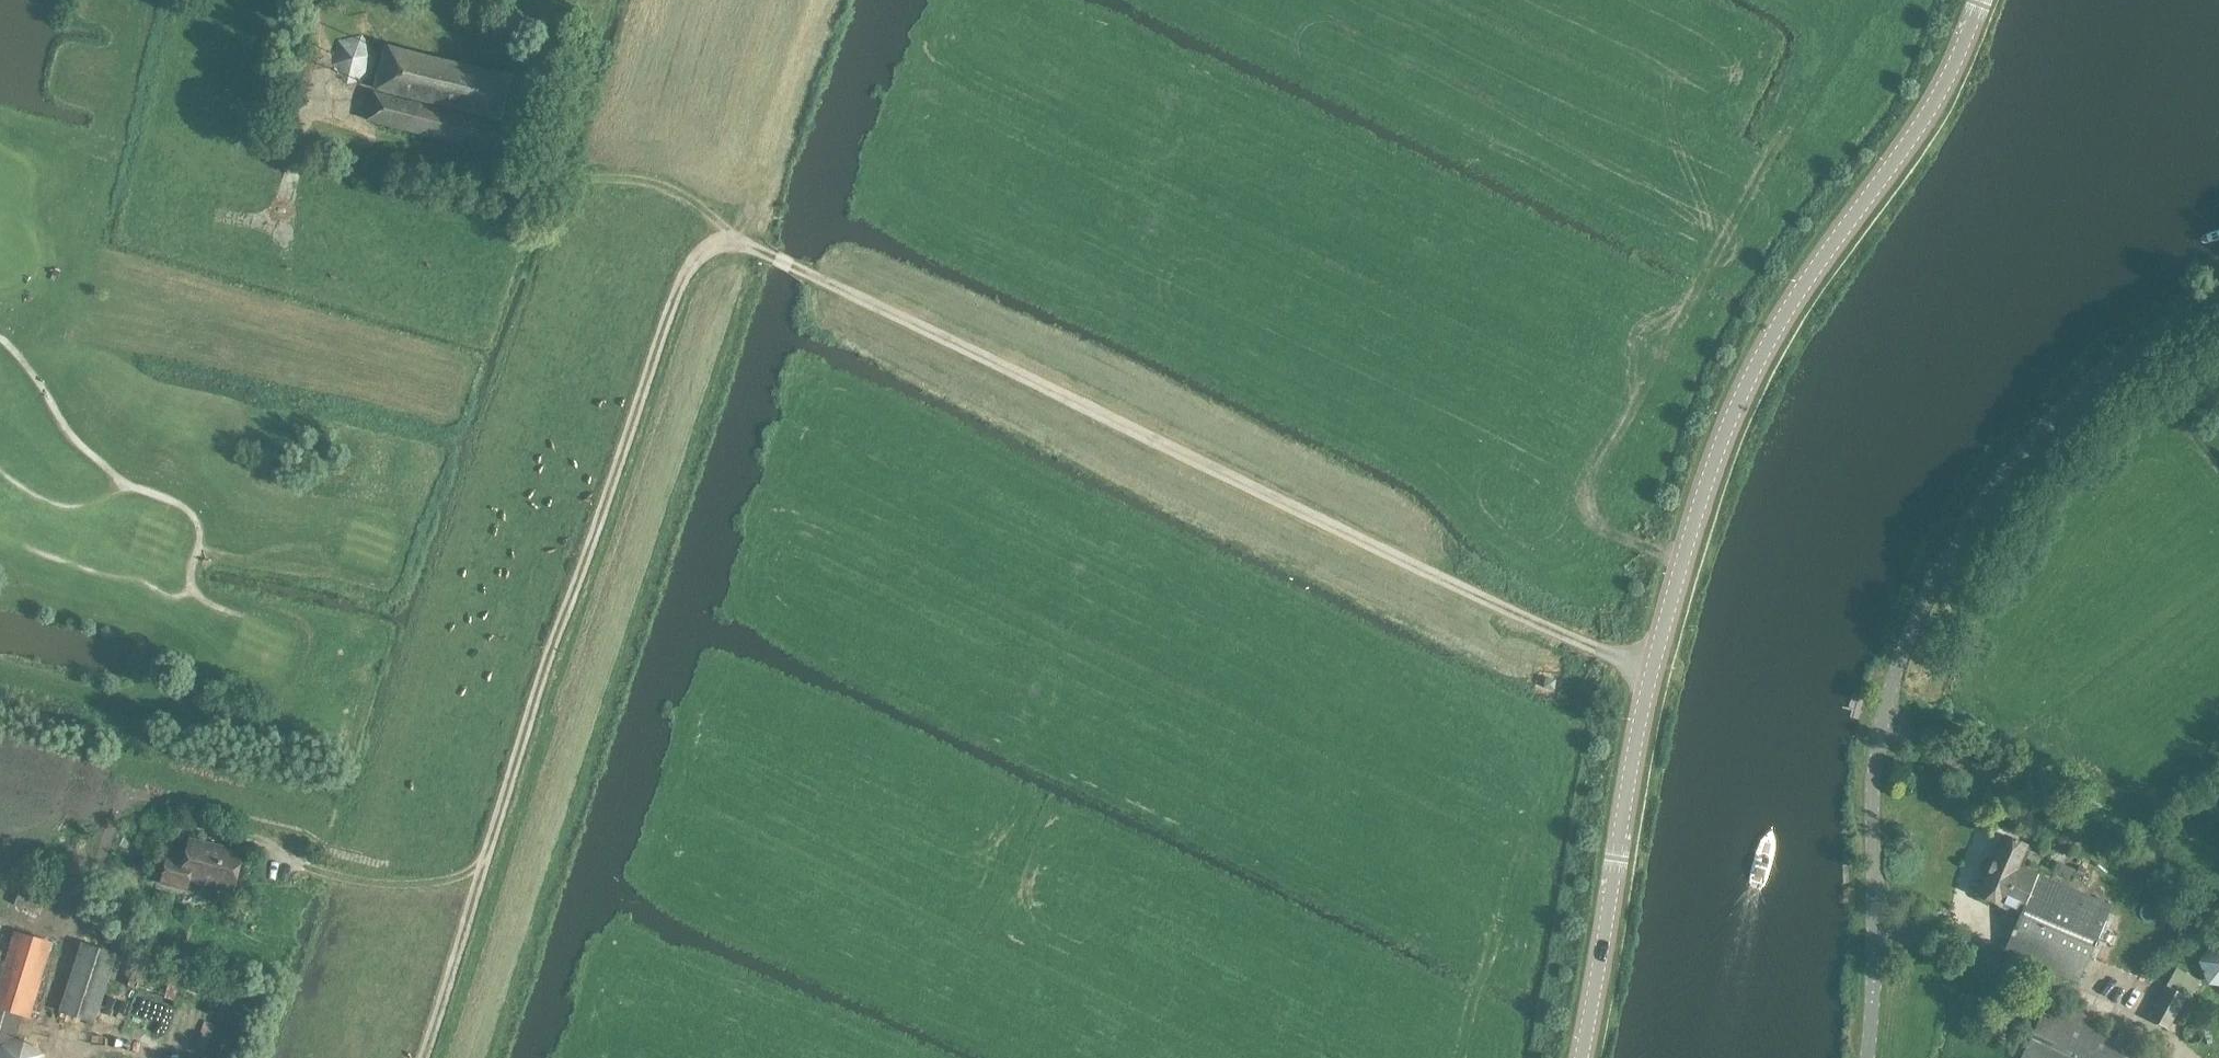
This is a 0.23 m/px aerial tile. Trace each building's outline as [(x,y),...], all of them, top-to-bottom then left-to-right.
[(378,41),(337,35),(332,73),(373,79),(378,41)] [(387,47),(378,79),(376,88),(452,107),(451,112),(375,93),(368,119),(497,152),(504,125),(498,124),(499,119),(513,122),(523,80),(501,74),(387,47)] [(2020,867),(2028,846),(2004,835),(1978,897),(2020,914),(2004,951),(2078,982),(2113,905),(2020,867)] [(242,854),(223,850),(214,848),(214,845),(191,840),(186,861),(169,857),(162,883),(186,889),(189,879),(234,889),(242,854)] [(2061,863),(2056,874),(2071,881),(2076,869),(2061,863)] [(52,944),(16,933),(0,981),(0,1044),(16,1039),(23,1015),(29,1017),(52,944)] [(2218,980),(2218,935),(2217,934),(2197,966),(2218,980)] [(116,955),(82,944),(61,1011),(95,1022),(116,955)] [(2165,985),(2147,1018),(2168,1030),(2186,997),(2165,985)] [(2154,1055),(2047,1005),(2022,1057),(2153,1057),(2154,1055)]
